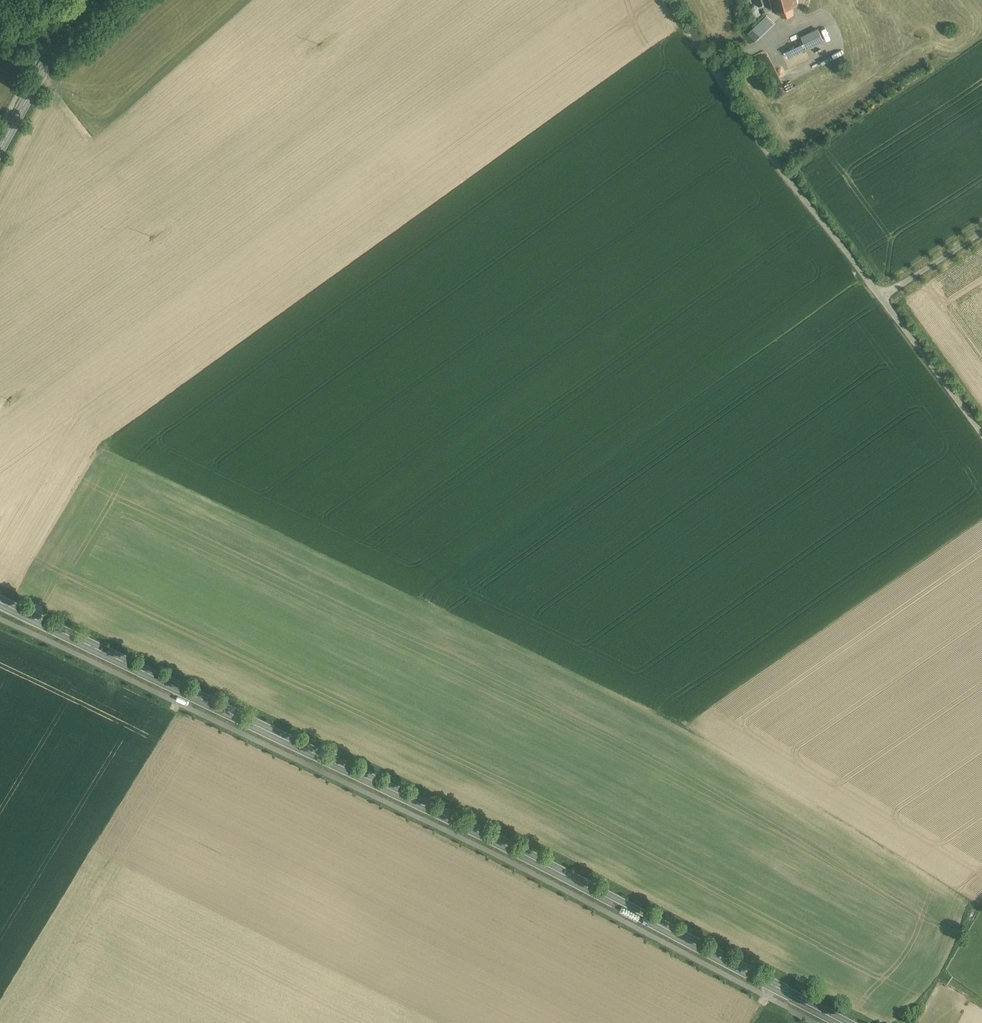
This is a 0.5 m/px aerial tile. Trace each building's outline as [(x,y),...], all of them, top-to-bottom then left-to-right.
[(773,10),(780,9),(782,16),(793,13),(791,6),(798,4),(797,0),(770,0),(773,10)] [(748,29),(756,37),(772,21),(763,13),(748,29)] [(822,39),(817,28),(802,36),(807,47),(822,39)] [(804,49),(802,44),(786,51),(788,56),(804,49)]
